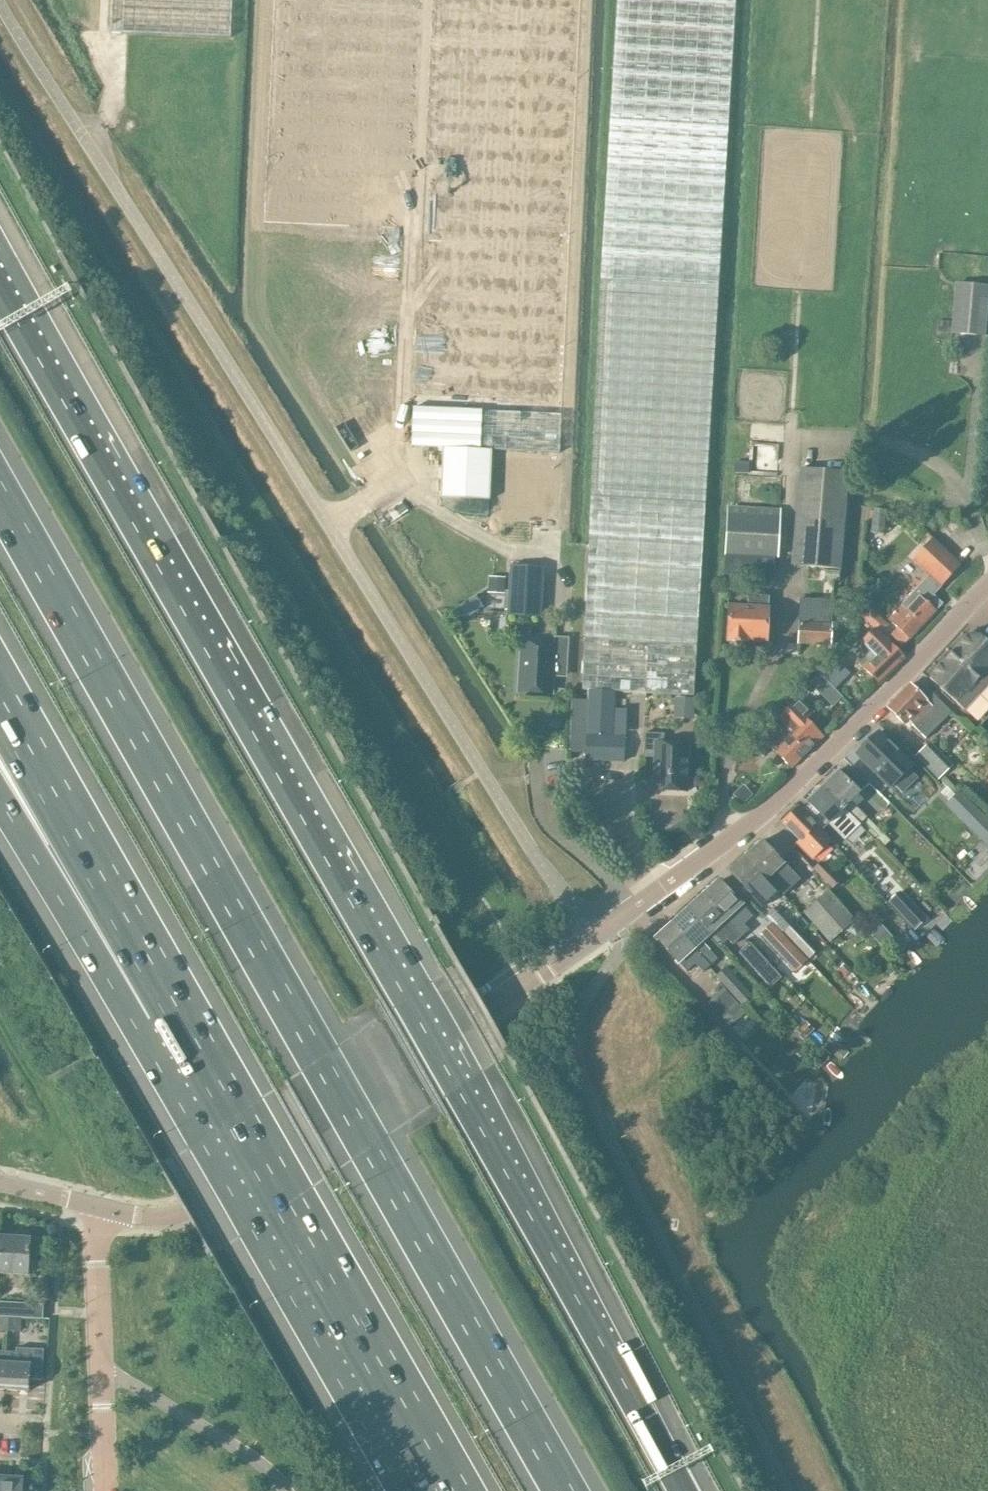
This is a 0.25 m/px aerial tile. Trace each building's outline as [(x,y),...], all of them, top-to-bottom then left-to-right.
[(235,0),(117,0),(115,31),(234,36),(235,0)] [(736,0),(620,0),(607,281),(582,690),(590,691),(587,735),(605,735),(605,737),(587,737),(586,762),(623,762),(624,738),(611,737),(611,735),(613,735),(616,692),(693,697),(718,288),(736,0)] [(987,291),(987,287),(956,284),(952,333),(984,336),(987,291)] [(413,408),(412,448),(438,449),(438,453),(443,453),(441,499),(490,500),(492,451),(560,453),(562,413),(413,408)] [(840,569),(848,473),(799,470),(792,565),(840,569)] [(777,558),(779,518),(727,515),(725,555),(726,554),(724,579),(761,581),(773,573),(774,557),(777,558)] [(917,590),(901,607),(889,620),(898,628),(890,636),(902,647),(921,627),(943,605),(932,595),(941,585),(942,586),(960,566),(933,541),(914,562),(930,577),(921,586),(917,590)] [(540,617),(543,569),(511,567),(508,615),(540,617)] [(489,577),(488,592),(503,592),(504,577),(489,577)] [(767,642),(769,597),(749,596),(748,607),(729,606),(727,642),(747,643),(747,641),(767,642)] [(830,645),(833,601),(800,599),(798,624),(799,624),(798,644),(830,645)] [(879,617),(871,625),(880,633),(887,625),(879,617)] [(903,658),(875,630),(861,644),(870,653),(859,664),(878,683),(903,658)] [(980,638),(974,632),(973,631),(972,632),(970,635),(930,679),(964,710),(987,683),(987,645),(980,638)] [(566,675),(569,639),(554,638),(554,647),(522,645),(519,692),(551,695),(553,674),(566,675)] [(844,678),(829,663),(819,673),(830,684),(835,688),(844,678)] [(821,692),(830,684),(819,673),(810,681),(821,692)] [(951,712),(929,691),(923,698),(910,685),(887,708),(904,724),(907,721),(926,739),(951,712)] [(823,738),(807,721),(819,709),(804,694),(775,722),(807,753),(823,738)] [(807,753),(775,722),(752,745),(762,756),(770,747),(791,769),(807,753)] [(878,733),(857,754),(890,788),(894,784),(902,793),(917,779),(908,770),(912,767),(878,733)] [(686,793),(687,745),(664,745),(664,735),(644,734),(643,758),(655,758),(654,792),(686,793)] [(949,769),(926,747),(916,757),(939,779),(949,769)] [(867,818),(851,802),(868,786),(852,769),(843,778),(836,771),(828,779),(829,781),(822,787),(859,825),(860,825),(861,824),(884,847),(889,842),(867,818)] [(859,825),(822,787),(815,795),(813,793),(806,801),(809,805),(802,812),(822,832),(829,825),(844,840),(859,825)] [(742,789),(733,797),(742,808),(752,799),(742,789)] [(959,793),(949,802),(969,822),(979,813),(959,793)] [(830,842),(815,827),(816,827),(798,808),(782,823),(799,841),(796,844),(811,859),(830,842)] [(762,841),(746,857),(767,879),(779,891),(780,892),(796,877),(795,876),(783,865),(784,864),(762,841)] [(729,873),(750,895),(751,894),(763,906),(779,891),(767,879),(746,857),(729,873)] [(838,881),(821,863),(814,870),(831,888),(838,881)] [(880,877),(870,886),(886,902),(896,892),(880,877)] [(718,881),(702,896),(741,937),(748,931),(743,925),(751,917),(740,905),(718,881)] [(854,922),(827,892),(803,913),(830,943),(854,922)] [(702,896),(686,910),(708,935),(709,934),(720,946),(728,939),(733,944),(741,937),(702,896)] [(906,907),(898,915),(905,923),(913,915),(906,907)] [(772,909),(765,916),(782,934),(789,927),(772,909)] [(701,942),(708,935),(686,910),(672,924),(709,966),(717,959),(701,942)] [(771,923),(759,934),(783,959),(795,948),(771,923)] [(672,924),(655,939),(677,963),(686,972),(695,964),(702,973),(709,966),(672,924)] [(878,924),(869,932),(885,950),(894,942),(878,924)] [(750,944),(740,952),(756,970),(766,962),(750,944)] [(752,995),(725,967),(715,977),(742,1005),(752,995)] [(723,989),(708,1003),(730,1027),(738,1020),(745,1013),(723,989)] [(795,1050),(791,1053),(792,1057),(798,1064),(802,1064),(805,1062),(804,1058),(798,1051),(795,1050)] [(31,1239),(0,1237),(0,1244),(0,1272),(29,1274),(31,1239)] [(45,1304),(0,1302),(0,1315),(10,1316),(18,1316),(44,1318),(45,1304)] [(10,1316),(0,1315),(0,1328),(9,1329),(10,1316)] [(17,1329),(18,1316),(10,1316),(9,1329),(17,1329)] [(7,1351),(5,1389),(29,1391),(29,1379),(42,1380),(44,1349),(16,1347),(16,1351),(7,1351)] [(24,1479),(0,1477),(0,1490),(23,1490),(24,1479)]
